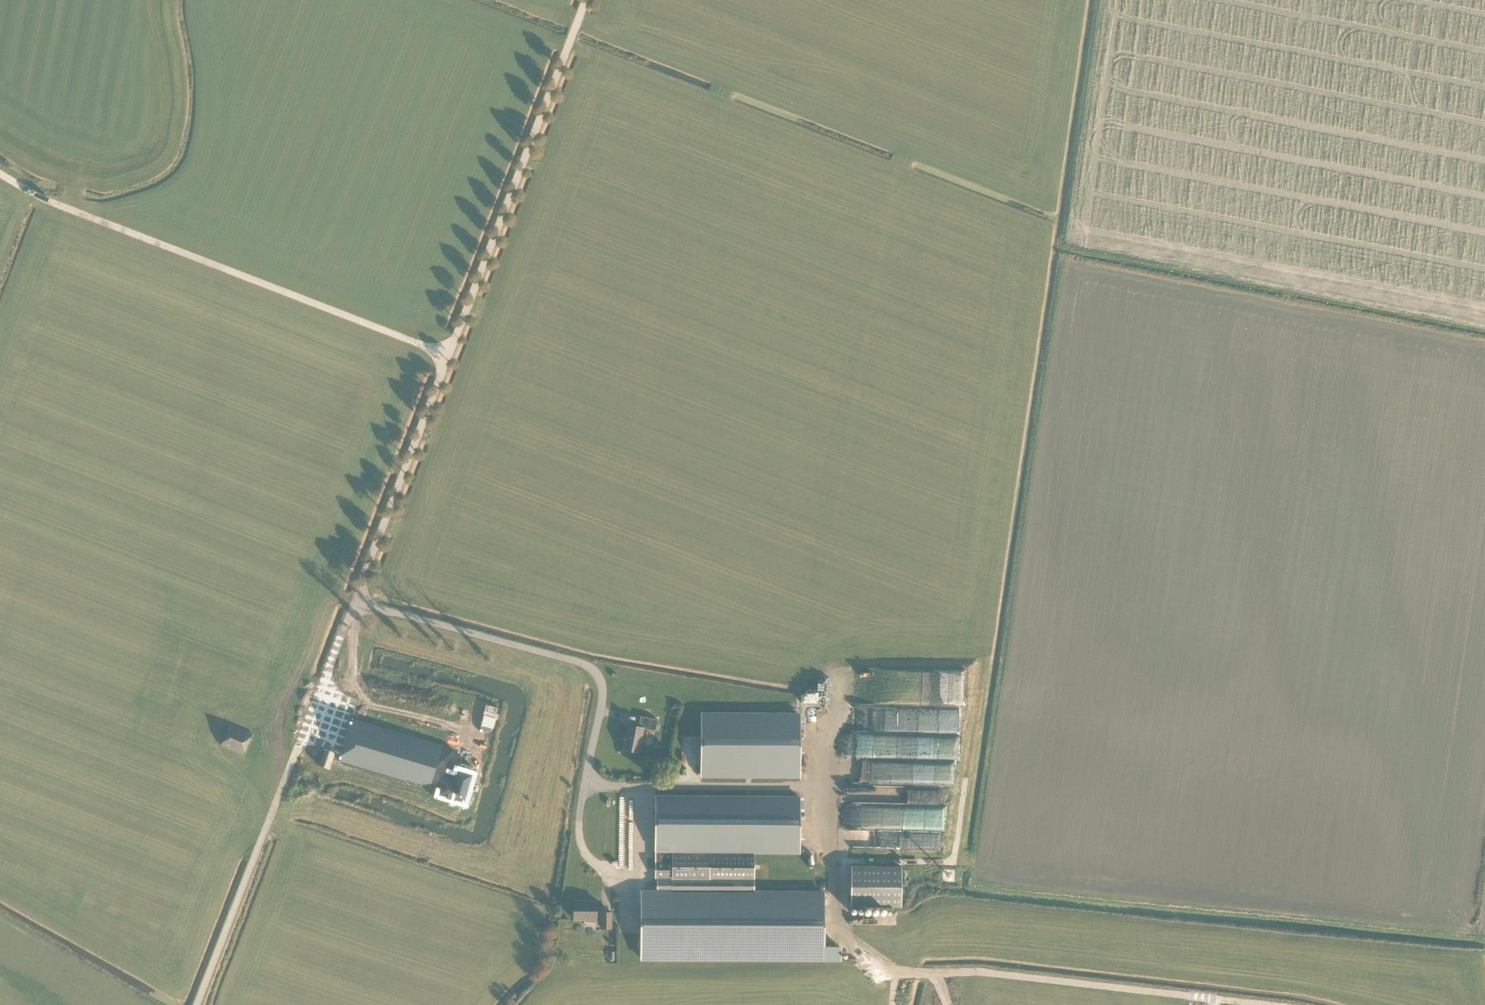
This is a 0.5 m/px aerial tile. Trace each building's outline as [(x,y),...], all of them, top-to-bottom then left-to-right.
[(626,748),(644,751),(648,727),(659,729),(661,717),(644,714),(642,724),(631,722),(626,748)] [(441,788),(442,789),(448,771),(455,749),(355,715),(340,758),(440,791),(441,788)] [(685,781),(835,782),(835,716),(685,716),(685,781)] [(222,746),(244,755),(253,733),(231,724),(222,746)] [(318,765),(330,769),(336,753),(324,748),(318,765)] [(457,775),(448,771),(442,789),(441,788),(440,791),(439,794),(465,802),(471,781),(473,774),(459,769),(457,775)] [(755,890),(755,855),(800,855),(800,797),(656,796),(656,865),(657,865),(657,877),(657,879),(658,879),(658,890),(641,890),(641,961),(825,961),(825,890),(755,890)] [(851,906),(902,907),(902,866),(852,865),(851,906)] [(597,912),(597,901),(587,900),(587,902),(574,902),(574,919),(587,919),(587,921),(597,921),(602,921),(602,928),(611,928),(612,912),(602,912),(597,912)]
